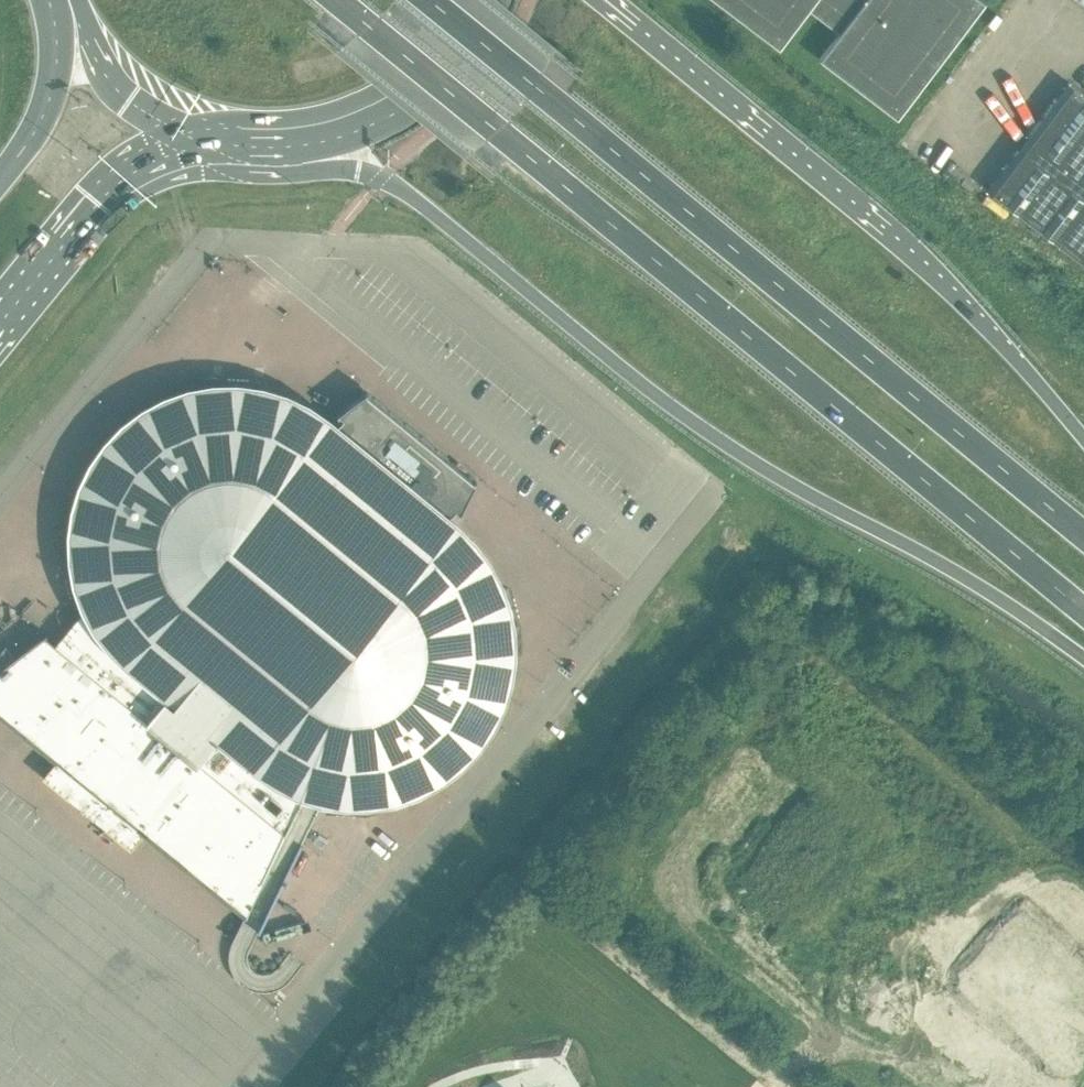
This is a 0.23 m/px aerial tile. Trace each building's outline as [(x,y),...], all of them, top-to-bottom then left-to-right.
[(985,1),(984,0),(717,0),(779,47),(808,9),(839,32),(819,58),(897,117),(985,1)] [(1083,263),(1083,93),(1067,80),(986,188),(1083,263)] [(497,582),(486,560),(471,541),(453,524),(446,518),(455,507),(460,511),(475,480),(366,391),(338,411),(343,415),(334,426),(327,421),(317,413),(307,407),(296,401),(285,396),(273,392),(262,389),(250,387),(237,386),(220,386),(220,377),(218,377),(218,386),(189,391),(166,399),(145,410),(134,417),(125,425),(116,434),(108,443),(101,452),(94,463),(88,473),(84,485),(77,508),(73,532),(74,557),(75,562),(66,563),(66,565),(75,564),(78,581),(86,604),(55,642),(45,634),(45,633),(0,667),(0,715),(258,926),(258,927),(259,928),(301,842),(299,842),(289,834),(321,796),(346,799),(363,799),(363,808),(365,808),(365,799),(370,799),(394,795),(417,786),(439,775),(458,760),(475,743),(489,722),(500,700),(507,677),(510,653),(509,628),(508,623),(517,622),(517,620),(508,622),(505,605),(497,582)]
